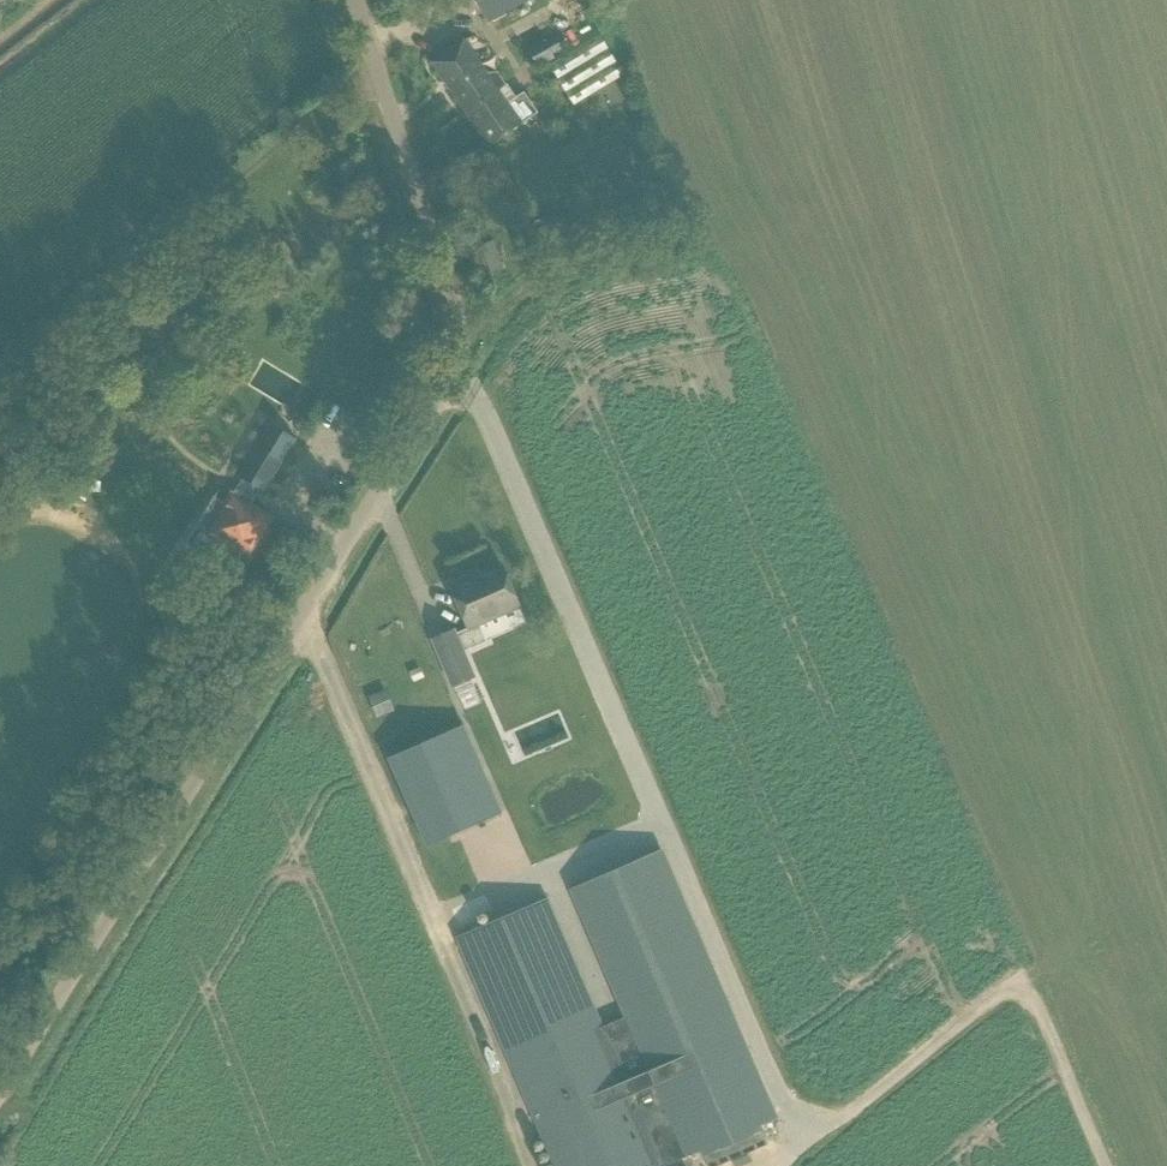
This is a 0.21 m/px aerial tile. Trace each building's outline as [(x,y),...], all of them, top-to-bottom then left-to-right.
[(487,23),(529,0),(475,0),(487,23)] [(551,65),(573,105),(623,74),(599,35),(551,65)] [(544,42),(528,51),(536,66),(553,57),(550,52),(560,47),(556,39),(546,45),(544,42)] [(430,63),(490,147),(537,112),(523,91),(514,97),(497,72),(486,73),(462,40),(430,63)] [(268,518),(249,507),(260,490),(263,492),(295,440),(271,425),(239,477),(247,482),(236,499),(230,496),(225,505),(213,498),(196,525),(219,539),(207,558),(230,572),(241,553),(246,555),(268,518)] [(452,687),(474,677),(462,652),(486,642),(479,625),(519,608),(501,566),(471,579),(470,576),(448,585),(467,629),(455,634),(453,630),(431,640),(452,687)] [(385,692),(370,698),(378,716),(393,710),(385,692)] [(464,725),(387,759),(426,847),(503,813),(464,725)] [(570,889),(625,1017),(602,1028),(616,1059),(664,1165),(665,1165),(683,1158),(700,1150),(707,1165),(717,1165),(768,1144),(759,1123),(775,1117),(660,850),(570,889)] [(455,938),(465,960),(553,1165),(664,1165),(616,1059),(602,1028),(556,921),(547,899),(455,938)]
